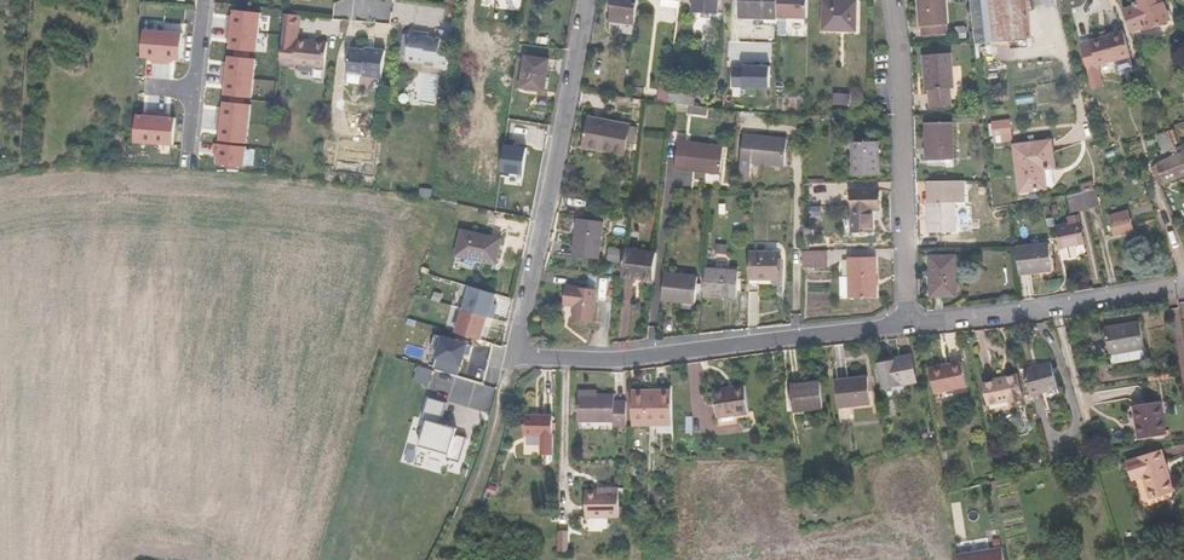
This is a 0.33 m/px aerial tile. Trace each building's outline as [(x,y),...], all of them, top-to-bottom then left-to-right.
[(639,0),(613,0),(610,21),(636,24),(639,0)] [(706,0),(694,0),(694,7),(706,8),(706,0)] [(706,8),(719,9),(720,0),(706,0),(706,8)] [(778,18),(778,17),(779,0),(741,0),(741,15),(765,16),(765,18),(778,18)] [(778,17),(808,18),(808,0),(779,0),(778,17)] [(858,2),(838,2),(838,0),(833,0),(825,0),(824,30),(857,31),(858,2)] [(921,36),(949,34),(946,0),(919,0),(921,36)] [(975,39),(975,43),(1033,37),(1028,0),(970,0),(975,39)] [(1124,10),(1132,33),(1144,28),(1145,29),(1171,19),(1169,12),(1164,0),(1145,0),(1135,4),(1135,5),(1124,10)] [(454,9),(446,8),(445,18),(453,19),(454,9)] [(228,29),(259,32),(261,13),(235,10),(234,20),(228,20),(228,29)] [(283,39),(280,65),(296,66),(296,64),(314,66),(325,68),(328,42),(315,41),(315,42),(309,41),(309,40),(299,39),(301,15),(286,13),(283,39)] [(250,51),(257,51),(259,32),(228,29),(227,38),(232,38),(231,49),(236,49),(250,51)] [(152,63),(161,63),(164,32),(144,30),(142,57),(152,57),(152,63)] [(449,69),(452,43),(441,41),(442,39),(429,37),(423,36),(423,34),(414,33),(415,31),(411,31),(407,60),(425,63),(424,66),(449,69)] [(171,59),(181,60),(183,33),(164,32),(161,63),(170,64),(171,59)] [(1091,41),(1098,65),(1131,56),(1125,32),(1091,41)] [(386,50),(374,49),(374,51),(366,50),(354,49),(351,48),(348,74),(346,86),(377,89),(378,84),(382,84),(382,78),(386,50)] [(929,90),(930,108),(952,106),(951,89),(955,88),(952,53),(924,55),(926,90),(929,90)] [(223,75),(254,78),(256,59),(249,58),(236,57),(230,56),(229,66),(224,66),(223,75)] [(520,88),(545,91),(549,59),(525,56),(520,88)] [(734,66),(734,86),(770,87),(771,66),(744,65),(744,67),(734,66)] [(325,68),(314,66),(312,80),(324,81),(325,68)] [(245,97),(252,97),(254,78),(223,75),(222,84),(227,85),(226,95),(232,95),(245,97)] [(660,82),(659,94),(669,95),(670,85),(670,83),(660,82)] [(669,95),(668,102),(673,103),(689,105),(691,105),(695,88),(670,85),(669,95)] [(994,110),(1010,107),(1008,91),(992,93),(994,110)] [(627,92),(626,97),(643,99),(668,102),(669,95),(659,94),(659,96),(627,92)] [(851,94),(834,93),(834,105),(851,105),(851,94)] [(218,121),(249,124),(251,104),(244,104),(231,102),(225,102),(224,112),(219,111),(218,121)] [(708,107),(691,105),(689,105),(688,113),(707,116),(708,107)] [(155,143),(157,111),(148,111),(148,116),(137,115),(135,142),(155,143)] [(155,143),(174,145),(176,118),(172,118),(166,117),(166,112),(157,111),(155,143)] [(626,151),(628,142),(631,125),(631,124),(589,117),(584,147),(604,151),(605,147),(626,151)] [(1012,142),(1011,120),(994,120),(994,142),(1012,142)] [(240,142),(247,143),(249,124),(218,121),(217,130),(222,130),(221,140),(227,141),(240,142)] [(927,123),(928,160),(954,159),(953,122),(927,123)] [(637,143),(640,127),(631,125),(628,142),(637,143)] [(1157,135),(1164,153),(1175,146),(1169,131),(1157,135)] [(788,139),(744,135),(740,175),(751,177),(752,162),(786,165),(788,139)] [(676,168),(722,173),(724,146),(678,141),(676,168)] [(853,142),(853,175),(879,175),(879,141),(853,142)] [(1043,167),(1052,165),(1049,142),(1016,146),(1022,190),(1045,187),(1045,186),(1043,167)] [(218,164),(245,166),(247,147),(240,146),(226,145),(215,143),(214,153),(219,153),(218,164)] [(87,147),(79,146),(77,162),(85,163),(87,147)] [(1178,153),(1152,167),(1160,186),(1183,176),(1183,151),(1178,153)] [(1054,185),(1052,165),(1043,167),(1045,186),(1054,185)] [(964,181),(928,181),(929,233),(956,232),(955,202),(965,202),(964,181)] [(853,211),(852,211),(853,231),(874,230),(873,209),(881,209),(880,189),(853,190),(853,211)] [(1096,189),(1083,192),(1087,208),(1099,205),(1096,189)] [(1087,208),(1083,192),(1070,194),(1074,211),(1087,208)] [(503,212),(522,215),(524,206),(505,202),(503,212)] [(1110,216),(1114,232),(1126,229),(1125,225),(1132,223),(1129,210),(1110,216)] [(1069,224),(1057,226),(1062,248),(1064,259),(1076,257),(1078,254),(1076,245),(1084,243),(1079,215),(1068,218),(1069,224)] [(578,236),(575,236),(572,256),(600,260),(604,221),(580,218),(578,236)] [(1126,229),(1114,232),(1115,235),(1134,230),(1132,223),(1125,225),(1126,229)] [(475,259),(496,264),(502,238),(462,230),(457,254),(476,258),(475,259)] [(1050,243),(1017,248),(1020,274),(1053,270),(1050,243)] [(657,253),(625,249),(624,253),(623,261),(622,276),(654,280),(657,253)] [(829,250),(803,251),(803,268),(829,267),(829,250)] [(623,261),(624,253),(613,251),(612,260),(623,261)] [(780,252),(750,252),(750,279),(780,279),(780,252)] [(932,276),(932,296),(957,296),(956,255),(930,255),(931,276),(932,276)] [(850,297),(850,299),(877,298),(876,256),(849,257),(850,275),(841,276),(841,294),(843,297),(850,297)] [(739,271),(706,268),(704,295),(737,298),(739,271)] [(699,276),(665,273),(662,299),(696,303),(699,276)] [(593,322),(597,289),(566,285),(564,305),(575,306),(573,320),(593,322)] [(470,286),(463,309),(488,317),(493,318),(496,309),(492,308),(497,294),(470,286)] [(488,317),(463,309),(456,332),(481,340),(488,317)] [(1110,355),(1130,351),(1145,348),(1146,348),(1141,321),(1105,327),(1110,355)] [(472,356),(475,347),(438,335),(435,347),(442,349),(436,369),(461,377),(468,355),(472,356)] [(1145,348),(1130,351),(1132,360),(1146,357),(1145,348)] [(905,383),(917,381),(912,356),(900,358),(901,359),(880,363),(884,387),(905,383)] [(930,369),(936,393),(968,386),(963,362),(930,369)] [(1026,373),(1032,395),(1059,388),(1052,362),(1039,366),(1040,369),(1026,373)] [(419,379),(431,383),(435,370),(423,367),(419,379)] [(985,384),(989,404),(1010,400),(1010,402),(1024,399),(1018,375),(1005,377),(1005,379),(985,384)] [(836,380),(839,407),(853,405),(872,403),(869,377),(836,380)] [(821,381),(792,385),(795,410),(824,407),(821,381)] [(905,383),(884,387),(886,393),(889,395),(896,394),(895,389),(906,387),(905,383)] [(719,417),(739,414),(749,413),(746,386),(735,388),(735,392),(727,393),(727,392),(716,394),(719,417)] [(673,425),(673,390),(633,390),(633,425),(658,425),(673,425)] [(614,426),(627,426),(627,401),(615,401),(615,395),(598,395),(578,395),(578,421),(614,421),(614,426)] [(424,432),(420,446),(449,454),(447,459),(460,462),(467,438),(456,434),(456,432),(457,432),(458,429),(442,424),(449,403),(430,398),(424,419),(429,421),(425,432),(424,432)] [(1135,406),(1140,439),(1167,434),(1161,402),(1135,406)] [(853,405),(839,407),(840,419),(855,417),(853,405)] [(740,423),(739,414),(719,417),(720,426),(740,423)] [(542,435),(542,455),(553,455),(554,416),(525,415),(524,435),(542,435)] [(658,433),(673,433),(673,425),(658,425),(658,433)] [(1143,472),(1144,476),(1151,498),(1175,491),(1163,450),(1128,462),(1132,475),(1143,472)] [(1133,480),(1144,476),(1143,472),(1132,475),(1133,480)] [(491,485),(488,491),(495,494),(497,487),(491,485)] [(606,517),(621,517),(620,488),(606,488),(606,490),(587,490),(587,517),(589,517),(589,528),(601,528),(601,525),(606,525),(606,517)] [(813,498),(814,505),(823,503),(822,496),(813,498)] [(958,556),(959,559),(1005,559),(1003,548),(958,556)]
